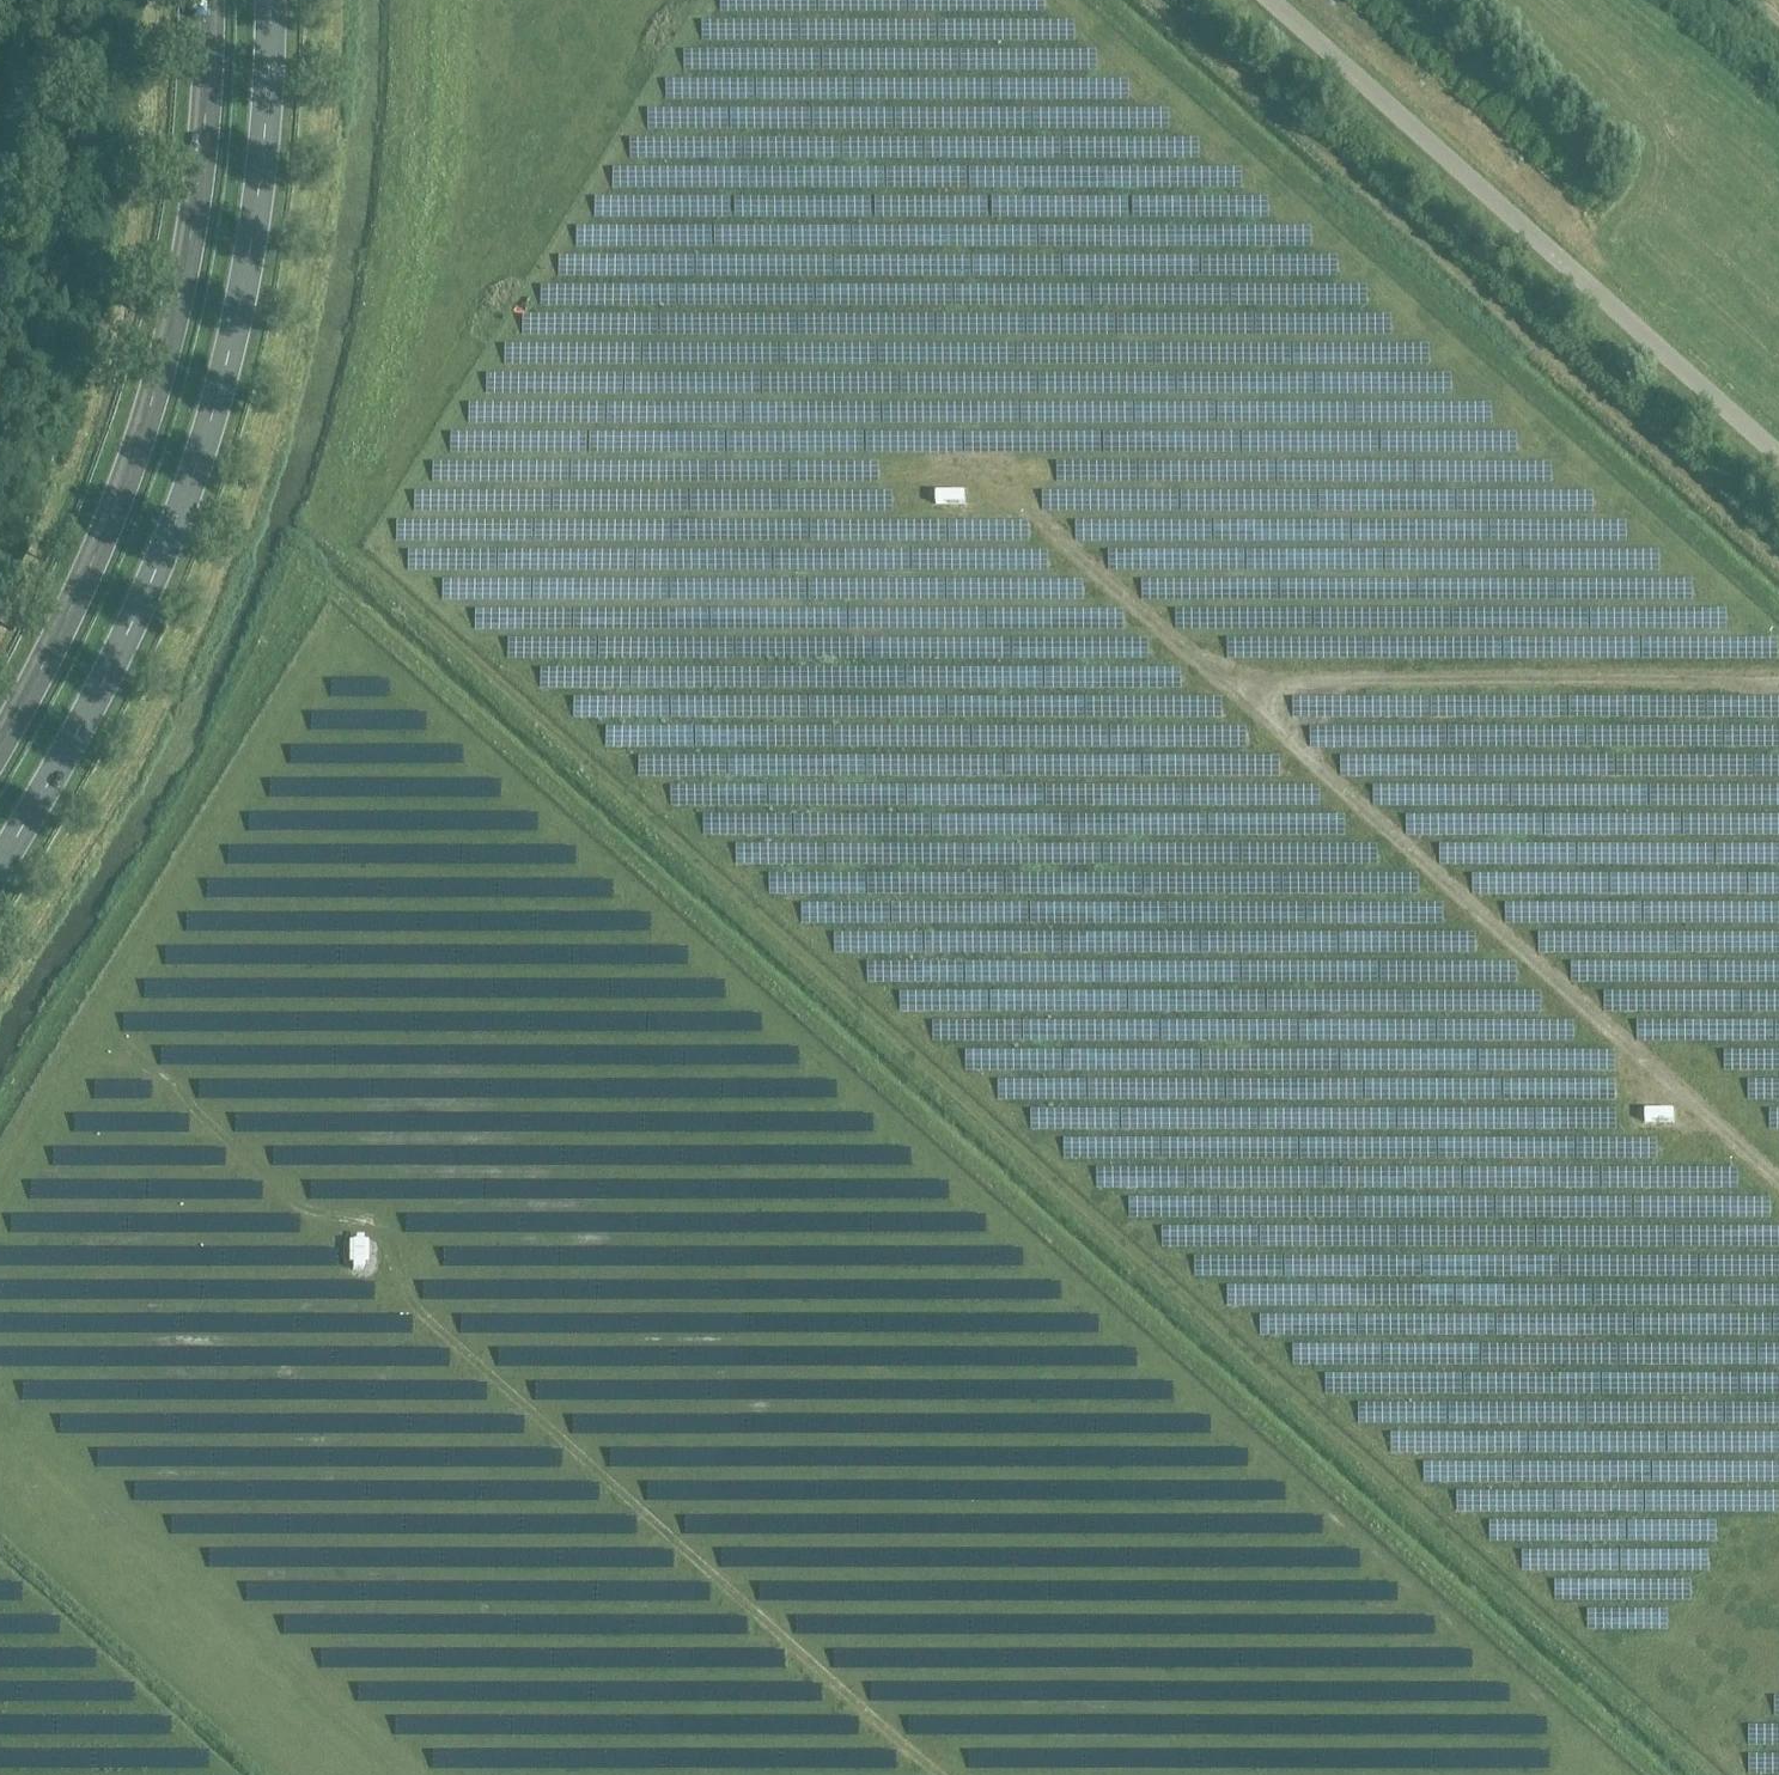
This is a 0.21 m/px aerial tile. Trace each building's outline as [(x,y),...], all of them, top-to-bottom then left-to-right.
[(966,502),(966,490),(937,491),(937,502),(966,502)] [(1675,1122),(1675,1108),(1646,1108),(1646,1122),(1675,1122)] [(368,1262),(369,1239),(350,1239),(350,1263),(352,1263),(352,1269),(365,1269),(365,1262),(368,1262)]
